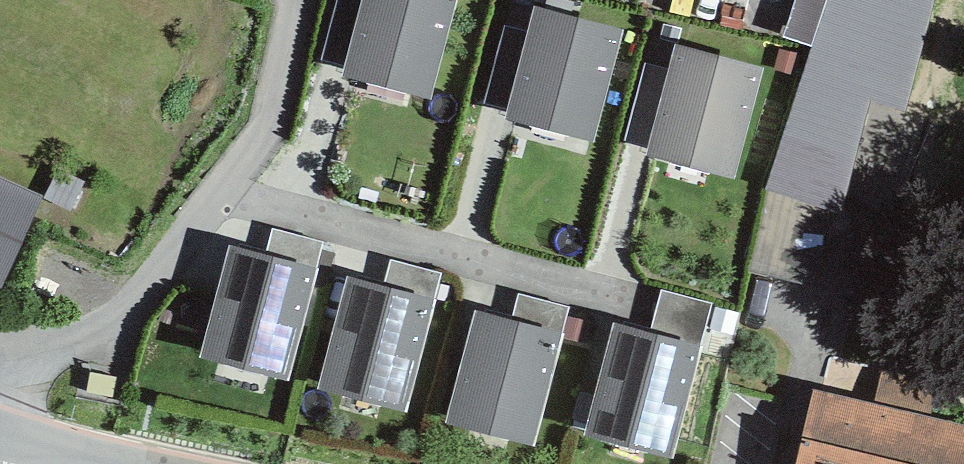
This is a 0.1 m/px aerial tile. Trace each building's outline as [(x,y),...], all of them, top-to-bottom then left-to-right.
[(460,0),(338,0),(325,48),(438,79),(460,0)] [(605,123),(632,6),(607,0),(538,0),(514,103),(605,123)] [(780,41),(802,48),(825,54),(845,0),(795,0),(780,41)] [(511,13),(491,85),(510,90),(530,19),(511,13)] [(685,22),(676,55),(650,48),(629,131),(743,161),(773,45),(685,22)] [(802,48),(741,272),(810,291),(865,91),(846,86),(853,62),(825,54),(802,48)] [(39,182),(0,164),(0,267),(39,182)] [(309,272),(222,246),(188,363),(274,388),(309,272)] [(426,304),(337,280),(307,396),(396,419),(426,304)] [(551,336),(466,314),(436,424),(521,447),(551,336)] [(600,328),(570,445),(644,463),(657,463),(687,350),(600,328)] [(806,397),(789,463),(963,463),(963,434),(922,424),(929,397),(880,385),(874,413),(806,397)]
